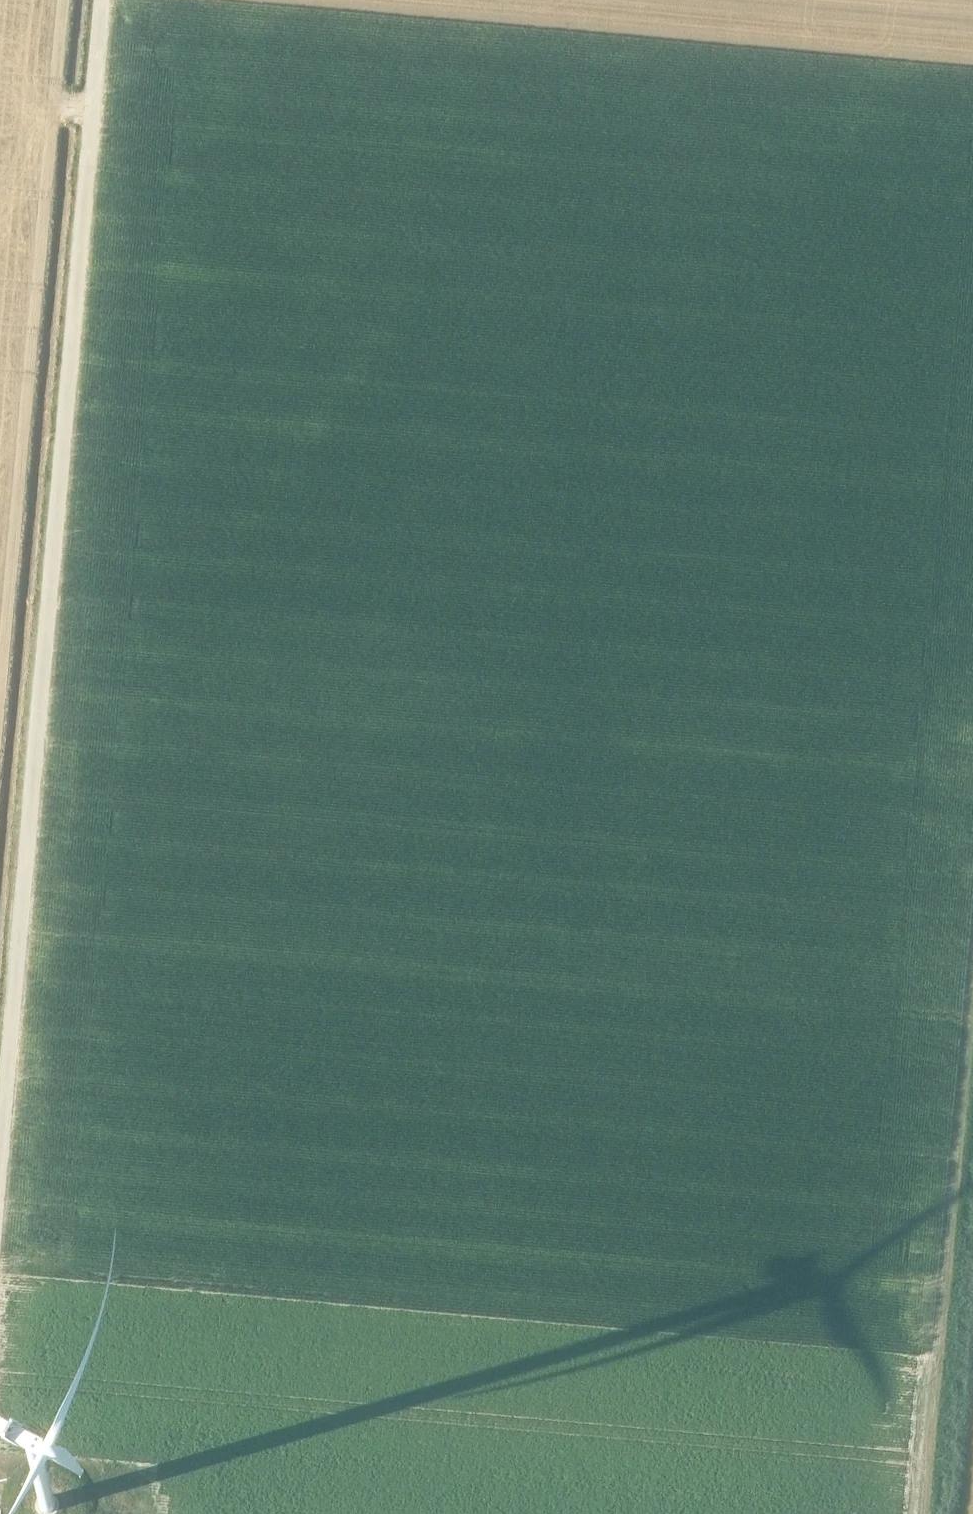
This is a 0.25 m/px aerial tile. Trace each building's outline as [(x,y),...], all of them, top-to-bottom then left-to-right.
[(34,1506),(35,1507),(35,1508),(35,1509),(35,1510),(36,1511),(36,1512),(37,1512),(37,1513),(38,1513),(55,1513),(56,1513),(57,1512),(57,1511),(58,1510),(58,1509),(58,1508),(58,1507),(59,1506),(59,1505),(58,1504),(58,1503),(58,1502),(58,1501),(57,1500),(57,1499),(56,1498),(55,1497),(55,1496),(54,1496),(53,1495),(52,1495),(51,1494),(50,1494),(49,1494),(48,1493),(47,1493),(46,1493),(45,1493),(44,1493),(43,1494),(42,1494),(41,1494),(40,1495),(39,1496),(38,1497),(37,1498),(36,1499),(36,1500),(35,1500),(35,1501),(35,1502),(35,1503),(35,1504),(34,1506)]
